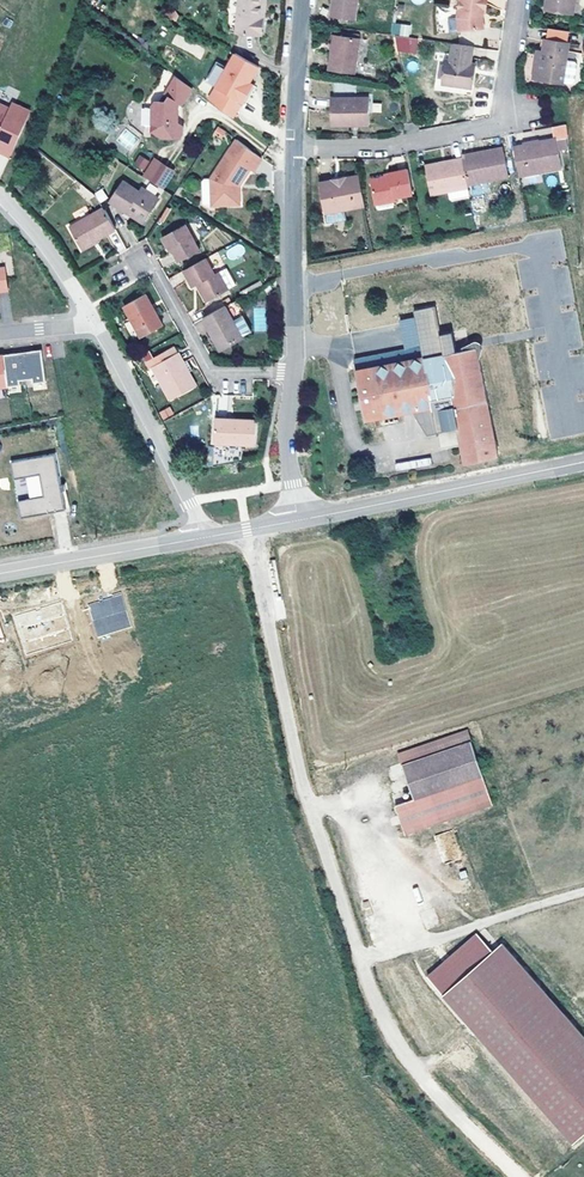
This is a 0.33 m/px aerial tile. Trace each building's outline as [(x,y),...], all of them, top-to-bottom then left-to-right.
[(265,0),(239,0),(236,33),(262,35),(265,0)] [(358,0),(332,0),(330,16),(355,20),(358,0)] [(486,0),(459,0),(457,17),(458,31),(484,28),(483,18),(480,17),(480,12),(484,13),(486,0)] [(548,8),(573,12),(575,0),(549,0),(548,8)] [(458,31),(457,17),(450,18),(448,21),(449,32),(458,31)] [(393,23),(391,34),(409,37),(411,25),(393,23)] [(545,27),(543,39),(568,42),(569,31),(545,27)] [(354,73),(360,38),(334,34),(329,69),(354,73)] [(176,35),(172,43),(201,58),(205,49),(176,35)] [(418,52),(417,36),(395,38),(397,54),(418,52)] [(566,60),(569,43),(543,39),(542,38),(540,50),(544,50),(539,79),(563,82),(572,84),(574,82),(577,64),(575,61),(566,60)] [(469,70),(471,63),(473,46),(452,43),(450,60),(447,60),(443,83),(470,87),(473,71),(469,70)] [(539,79),(544,50),(540,50),(538,49),(533,78),(539,79)] [(246,88),(250,82),(259,66),(235,53),(227,68),(216,86),(209,99),(233,117),(242,102),(243,103),(250,90),(246,88)] [(216,86),(227,68),(217,62),(206,81),(216,86)] [(174,121),(175,114),(176,114),(192,89),(175,78),(160,101),(156,102),(152,106),(152,107),(145,108),(143,109),(143,124),(145,126),(152,125),(152,130),(162,137),(180,137),(182,133),(182,126),(174,121)] [(369,125),(369,97),(331,97),(331,125),(369,125)] [(11,152),(31,107),(12,99),(10,104),(0,100),(0,148),(11,152)] [(221,137),(225,131),(218,127),(214,133),(221,137)] [(130,152),(140,139),(126,128),(116,140),(130,152)] [(567,148),(565,137),(556,138),(559,150),(567,148)] [(562,167),(559,150),(556,138),(514,147),(517,167),(523,166),(525,175),(562,167)] [(239,185),(250,168),(254,171),(262,158),(237,139),(212,178),(213,204),(239,203),(239,198),(239,185)] [(472,158),(504,152),(503,148),(471,154),(472,158)] [(513,168),(510,151),(504,152),(507,169),(513,168)] [(507,169),(504,152),(472,158),(463,160),(467,184),(509,176),(507,169)] [(132,167),(142,172),(149,160),(139,154),(132,167)] [(161,187),(173,169),(155,158),(144,175),(161,187)] [(467,184),(463,160),(463,159),(453,160),(454,164),(426,169),(431,194),(448,191),(450,199),(469,196),(468,187),(467,184)] [(426,169),(454,164),(453,160),(425,165),(426,169)] [(413,194),(408,169),(390,173),(390,175),(384,176),(371,179),(375,204),(396,200),(395,197),(413,194)] [(365,205),(359,175),(345,178),(345,181),(333,183),(333,180),(319,183),(324,212),(365,205)] [(213,204),(212,178),(202,179),(203,205),(213,204)] [(145,219),(159,200),(142,188),(139,191),(124,181),(110,201),(126,212),(129,208),(145,219)] [(94,193),(99,203),(108,198),(102,188),(94,193)] [(98,239),(116,229),(104,208),(70,227),(82,248),(98,239)] [(145,219),(129,208),(126,212),(143,223),(145,219)] [(199,250),(186,224),(165,236),(178,261),(199,250)] [(83,250),(99,242),(98,239),(82,248),(83,250)] [(246,252),(240,242),(224,252),(230,261),(246,252)] [(229,290),(219,272),(215,274),(206,258),(184,270),(193,287),(197,284),(207,302),(229,290)] [(8,290),(6,275),(0,276),(0,291),(8,290)] [(163,325),(146,294),(124,305),(142,336),(163,325)] [(252,332),(241,311),(243,310),(237,299),(203,318),(208,327),(211,326),(223,347),(231,342),(232,344),(243,338),(252,332)] [(253,308),(254,331),(266,331),(265,307),(253,308)] [(223,347),(211,326),(208,327),(221,350),(232,344),(231,342),(223,347)] [(498,455),(476,347),(444,353),(356,370),(366,419),(432,406),(432,408),(438,406),(443,430),(459,427),(466,462),(498,455)] [(21,384),(20,379),(32,377),(33,382),(46,381),(42,349),(27,351),(0,355),(0,387),(21,384)] [(183,361),(183,360),(178,352),(173,355),(170,349),(155,358),(154,357),(146,361),(150,368),(153,366),(171,399),(193,388),(185,374),(189,372),(192,370),(187,360),(183,361)] [(193,369),(186,358),(183,360),(183,361),(187,360),(192,370),(193,369)] [(185,374),(193,388),(196,385),(189,372),(185,374)] [(170,406),(159,411),(162,419),(174,414),(170,406)] [(255,444),(257,420),(216,418),(213,466),(242,461),(243,443),(255,444)] [(44,495),(18,500),(22,517),(66,509),(56,453),(11,462),(14,478),(40,474),(44,495)] [(232,507),(231,501),(221,503),(222,509),(232,507)] [(87,604),(98,637),(131,626),(120,593),(87,604)] [(471,741),(403,764),(414,799),(395,805),(405,834),(492,805),(483,776),(471,741)] [(435,835),(442,863),(461,858),(454,830),(435,835)] [(477,933),(427,976),(443,994),(493,951),(477,933)] [(443,994),(573,1143),(583,1134),(583,1037),(502,943),(443,994)]
